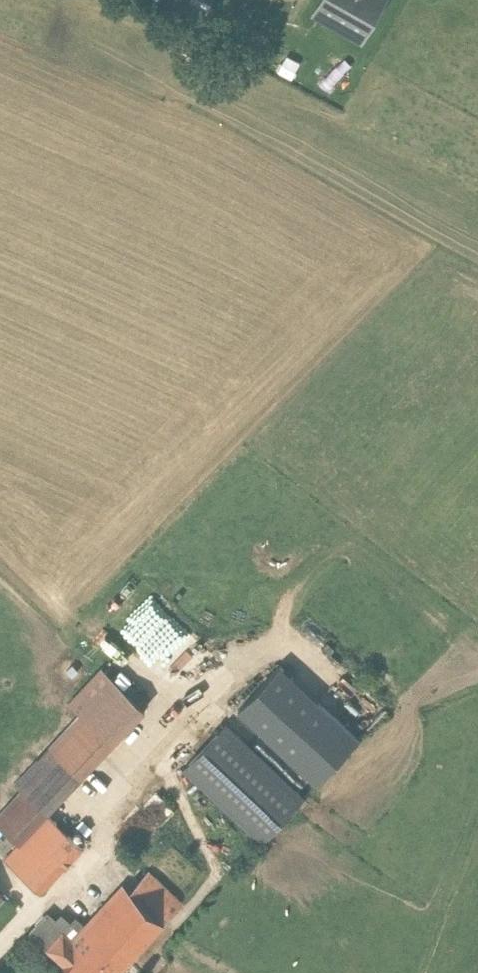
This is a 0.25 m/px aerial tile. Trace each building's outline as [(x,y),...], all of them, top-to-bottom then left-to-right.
[(312,20),(362,49),(391,1),(389,0),(324,0),(312,20)] [(50,814),(147,709),(101,667),(68,703),(80,713),(15,783),(21,789),(0,813),(0,826),(19,843),(21,845),(50,814)] [(315,786),(356,743),(279,669),(238,712),(315,786)] [(263,841),(304,797),(227,724),(185,767),(263,841)] [(85,847),(50,814),(21,845),(19,843),(5,859),(42,893),(85,847)] [(124,966),(165,922),(164,922),(183,901),(151,871),(132,891),(124,884),(73,939),(47,914),(37,924),(30,933),(48,950),(49,950),(63,963),(63,964),(72,972),(118,972),(124,966)]
